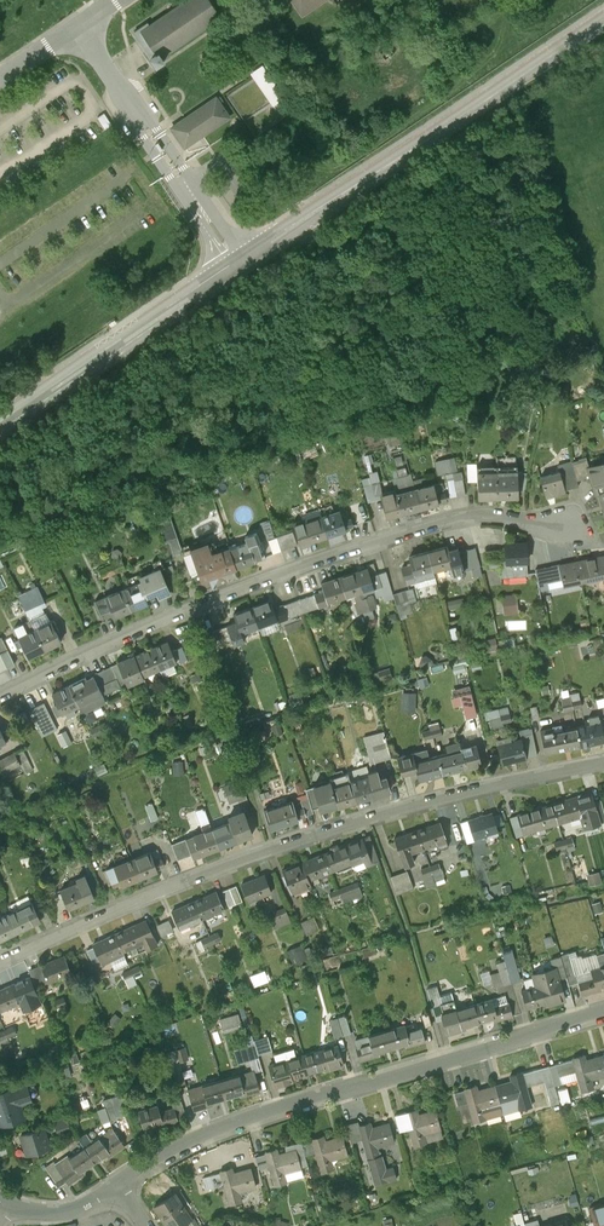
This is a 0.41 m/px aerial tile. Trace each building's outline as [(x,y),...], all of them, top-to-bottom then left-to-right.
[(203,0),(187,0),(147,27),(145,25),(133,33),(150,59),(149,59),(154,66),(161,62),(161,60),(167,56),(165,54),(208,26),(209,28),(218,23),(212,13),(214,11),(207,0),(203,0)] [(301,15),(323,0),(291,0),(301,15)] [(228,119),(215,100),(177,125),(184,136),(181,138),(187,146),(228,119)] [(304,450),(305,458),(319,455),(318,447),(304,450)] [(363,457),(365,464),(372,462),(370,455),(363,457)] [(578,460),(572,462),(573,468),(577,480),(584,478),(582,473),(589,471),(588,468),(589,467),(586,456),(578,459),(578,460)] [(455,459),(434,463),(438,479),(447,478),(447,482),(463,479),(462,473),(458,474),(455,459)] [(557,466),(558,471),(559,471),(565,490),(578,487),(577,480),(573,468),(572,462),(557,466)] [(599,494),(603,493),(603,462),(589,467),(588,468),(589,471),(591,478),(591,479),(592,484),(595,485),(599,495),(599,494)] [(470,480),(478,480),(478,468),(478,463),(469,464),(470,480)] [(517,466),(496,467),(498,498),(518,498),(517,491),(517,473),(517,466)] [(496,467),(478,468),(478,480),(479,499),(498,498),(496,467)] [(363,480),(365,487),(379,484),(375,471),(368,472),(370,478),(363,480)] [(541,476),(539,477),(545,498),(555,495),(556,495),(565,492),(565,490),(559,471),(558,471),(557,472),(558,473),(541,478),(541,476)] [(517,473),(517,491),(525,491),(527,473),(517,473)] [(395,492),(401,514),(420,509),(415,490),(411,476),(393,481),(395,492)] [(424,479),(414,482),(416,490),(426,487),(424,479)] [(463,479),(447,482),(450,498),(465,496),(463,479)] [(442,483),(434,485),(436,495),(445,493),(442,483)] [(382,498),(382,496),(379,484),(365,487),(369,501),(381,498),(382,498)] [(415,490),(420,509),(439,504),(438,503),(447,500),(445,493),(436,495),(434,485),(426,487),(416,490),(415,490)] [(395,492),(382,496),(382,498),(381,498),(386,518),(401,514),(395,492)] [(321,518),(327,536),(345,530),(345,529),(353,527),(351,520),(343,522),(339,512),(321,518)] [(169,515),(159,518),(167,542),(170,541),(177,539),(169,515)] [(302,520),(292,524),(300,547),(310,544),(310,542),(327,536),(321,518),(303,524),(302,520)] [(293,532),(276,538),(281,550),(297,545),(293,532)] [(247,543),(229,549),(236,568),(254,562),(254,560),(262,558),(260,551),(263,550),(256,533),(245,537),(247,543)] [(281,550),(276,538),(269,540),(273,553),(281,550)] [(177,539),(170,541),(175,556),(181,554),(177,539)] [(201,580),(236,568),(229,549),(227,542),(210,548),(208,541),(190,548),(201,580)] [(525,543),(505,544),(506,552),(486,553),(487,567),(500,566),(500,573),(504,572),(504,577),(527,575),(526,562),(527,562),(525,543)] [(448,552),(447,547),(428,553),(433,571),(451,566),(454,575),(464,571),(459,553),(458,549),(448,552)] [(201,580),(190,548),(183,550),(194,582),(201,580)] [(459,553),(464,571),(479,568),(474,549),(459,553)] [(438,586),(433,571),(428,553),(410,558),(413,568),(404,571),(409,588),(415,587),(417,592),(438,586)] [(577,563),(581,582),(598,579),(598,580),(603,578),(603,560),(602,560),(601,558),(577,563)] [(153,563),(156,570),(160,569),(164,568),(160,560),(153,563)] [(122,561),(112,565),(115,574),(126,569),(122,561)] [(577,563),(558,567),(561,579),(563,587),(564,586),(581,582),(577,563)] [(115,574),(112,565),(99,570),(103,579),(115,574)] [(561,579),(558,567),(558,566),(545,568),(547,582),(561,579)] [(139,583),(145,596),(156,592),(159,598),(170,593),(160,569),(156,570),(140,577),(142,582),(139,583)] [(339,578),(345,598),(355,595),(357,601),(355,602),(359,615),(377,609),(373,596),(367,598),(365,593),(374,590),(375,587),(379,585),(376,574),(370,576),(368,569),(339,578)] [(376,574),(379,585),(375,587),(374,590),(377,599),(384,597),(385,602),(395,599),(393,593),(386,571),(376,574)] [(174,590),(180,588),(176,574),(169,577),(174,590)] [(339,578),(321,584),(324,592),(315,595),(319,608),(329,605),(328,603),(345,598),(339,578)] [(122,590),(131,610),(148,603),(145,596),(139,583),(122,590)] [(415,587),(393,593),(395,599),(400,616),(416,612),(413,603),(419,601),(417,592),(415,587)] [(45,604),(37,588),(36,589),(32,591),(18,598),(29,620),(42,613),(40,607),(45,604)] [(122,590),(95,602),(100,614),(110,610),(114,617),(131,610),(122,590)] [(319,608),(315,595),(298,601),(303,614),(319,608)] [(459,597),(447,600),(449,608),(461,605),(459,597)] [(516,597),(503,598),(504,613),(517,611),(516,597)] [(298,601),(283,606),(287,619),(303,614),(298,601)] [(252,609),(259,627),(277,620),(278,623),(287,619),(283,606),(273,610),(270,602),(252,609)] [(252,609),(234,615),(237,623),(228,626),(233,639),(235,645),(244,641),(242,633),(259,627),(252,609)] [(56,628),(53,622),(48,624),(42,613),(29,620),(34,630),(44,649),(60,641),(54,630),(56,628)] [(395,613),(386,615),(389,624),(397,622),(395,613)] [(587,618),(579,620),(581,627),(588,625),(587,618)] [(18,638),(34,630),(29,620),(13,628),(18,638)] [(233,639),(228,626),(213,631),(218,644),(233,639)] [(28,657),(44,649),(34,630),(18,638),(19,639),(14,642),(17,648),(22,646),(28,657)] [(495,638),(484,640),(487,653),(497,651),(495,638)] [(168,642),(151,649),(159,669),(176,662),(168,642)] [(194,657),(189,646),(182,649),(187,660),(194,657)] [(181,647),(174,650),(180,664),(187,661),(187,660),(182,649),(181,647)] [(143,676),(159,669),(151,649),(120,663),(127,680),(130,685),(144,679),(143,676)] [(0,654),(7,668),(14,664),(7,650),(0,654)] [(431,654),(414,659),(416,663),(420,662),(421,667),(434,664),(431,654)] [(127,680),(120,663),(111,667),(119,683),(127,680)] [(164,675),(178,671),(176,663),(162,668),(164,675)] [(463,664),(453,667),(456,678),(466,675),(463,664)] [(119,683),(111,667),(96,674),(105,694),(120,687),(119,683)] [(389,669),(378,672),(380,680),(391,677),(389,669)] [(425,676),(417,679),(420,689),(428,686),(425,676)] [(87,680),(86,678),(69,686),(78,706),(82,714),(106,703),(93,677),(87,680)] [(78,706),(69,686),(53,694),(58,704),(54,706),(59,715),(65,712),(67,717),(76,713),(73,708),(78,706)] [(415,693),(402,693),(401,710),(415,710),(415,693)] [(572,696),(573,702),(582,700),(581,693),(576,694),(576,695),(572,696)] [(470,695),(453,699),(454,706),(464,704),(466,713),(460,714),(461,719),(475,716),(470,695)] [(564,711),(572,709),(571,702),(570,698),(564,699),(565,703),(562,704),(564,711)] [(571,702),(572,709),(584,707),(582,700),(573,702),(571,702)] [(54,723),(44,703),(29,711),(39,730),(54,723)] [(507,707),(482,712),(484,721),(487,720),(489,730),(511,726),(507,707)] [(533,720),(539,719),(536,707),(530,708),(533,720)] [(576,728),(580,747),(603,741),(598,717),(588,719),(589,725),(576,728)] [(438,723),(429,725),(431,731),(433,737),(441,735),(438,723)] [(60,732),(66,745),(75,741),(68,728),(60,732)] [(553,729),(540,731),(545,754),(580,747),(576,728),(554,732),(553,729)] [(0,730),(0,745),(9,741),(4,732),(2,733),(0,730)] [(433,737),(431,731),(422,733),(424,740),(433,737)] [(521,739),(527,758),(538,755),(531,731),(520,734),(521,739)] [(384,735),(364,740),(370,762),(390,757),(384,735)] [(521,739),(498,746),(503,764),(527,758),(521,739)] [(450,753),(438,756),(442,775),(466,769),(461,750),(459,743),(448,746),(450,753)] [(461,750),(466,769),(478,765),(474,747),(461,750)] [(20,764),(19,765),(24,774),(33,770),(23,749),(15,753),(20,764)] [(442,775),(438,756),(425,759),(424,752),(398,759),(402,774),(416,770),(419,781),(442,775)] [(0,760),(0,770),(2,774),(19,765),(20,764),(15,753),(0,760)] [(351,782),(357,802),(390,792),(386,778),(379,780),(376,771),(367,774),(368,777),(351,782)] [(331,780),(338,806),(339,807),(357,802),(351,782),(349,775),(331,780)] [(315,787),(313,787),(319,808),(320,811),(338,806),(331,780),(315,785),(315,787)] [(223,787),(228,802),(245,796),(239,781),(223,787)] [(319,808),(313,787),(305,790),(308,799),(311,810),(319,808)] [(575,797),(580,817),(583,828),(599,823),(593,802),(590,793),(583,795),(581,794),(578,795),(577,797),(575,797)] [(553,805),(558,824),(580,817),(575,797),(552,804),(553,805)] [(311,810),(308,799),(301,801),(303,808),(306,816),(313,814),(311,810)] [(599,823),(603,822),(603,812),(601,800),(593,802),(599,823)] [(303,808),(295,811),(292,801),(264,811),(270,829),(280,825),(280,826),(298,820),(298,818),(306,816),(303,808)] [(531,811),(518,815),(518,816),(524,836),(537,832),(536,830),(558,824),(553,805),(531,811)] [(219,848),(212,829),(204,808),(195,811),(203,833),(194,836),(194,837),(186,840),(192,856),(192,857),(200,854),(200,855),(219,848)] [(244,813),(228,819),(230,823),(237,841),(252,835),(244,813)] [(493,814),(469,821),(475,839),(498,832),(493,814)] [(524,836),(518,816),(510,818),(516,838),(524,836)] [(237,841),(230,823),(212,829),(219,848),(237,841)] [(417,830),(423,849),(437,844),(439,850),(448,847),(446,841),(440,823),(417,830)] [(417,830),(394,838),(401,857),(404,866),(414,863),(410,853),(423,849),(417,830)] [(192,856),(186,840),(185,839),(171,845),(178,861),(192,856)] [(563,841),(553,843),(556,856),(566,853),(565,848),(573,846),(571,839),(563,841)] [(324,855),(331,872),(353,863),(356,871),(370,866),(365,852),(362,844),(361,840),(324,855)] [(365,852),(370,866),(379,862),(371,840),(362,844),(365,852)] [(167,849),(158,853),(164,866),(172,863),(167,849)] [(132,860),(139,878),(157,871),(157,869),(164,866),(158,853),(157,853),(156,851),(132,860)] [(301,864),(308,881),(331,872),(324,855),(301,864)] [(139,878),(132,860),(107,871),(113,887),(121,884),(122,885),(139,878)] [(308,881),(301,864),(283,871),(292,893),(310,886),(308,881)] [(431,867),(430,867),(432,874),(435,881),(443,878),(443,877),(444,876),(440,865),(439,865),(438,864),(431,867)] [(424,877),(432,874),(430,867),(422,870),(424,877)] [(90,889),(92,895),(100,891),(92,872),(77,879),(79,883),(82,892),(90,889)] [(414,890),(408,873),(391,879),(397,896),(414,890)] [(428,888),(436,885),(435,881),(432,874),(424,877),(428,888)] [(271,893),(264,875),(241,884),(249,902),(271,893)] [(82,892),(79,883),(61,891),(69,909),(86,901),(86,900),(93,897),(92,895),(90,889),(82,892)] [(236,886),(222,891),(229,907),(242,902),(236,886)] [(347,887),(338,891),(341,897),(349,894),(347,887)] [(330,894),(334,906),(343,903),(341,897),(338,891),(330,894)] [(216,892),(194,902),(202,919),(224,910),(216,892)] [(19,900),(22,906),(33,902),(30,896),(19,900)] [(40,900),(32,904),(39,920),(48,916),(40,900)] [(202,919),(194,902),(172,911),(180,929),(202,919)] [(39,920),(32,904),(7,916),(15,933),(40,921),(39,920)] [(290,923),(284,910),(269,916),(274,929),(290,923)] [(7,916),(7,915),(0,918),(0,940),(15,933),(7,916)] [(321,930),(316,917),(301,924),(306,936),(321,930)] [(167,920),(157,925),(162,937),(172,932),(167,920)] [(115,935),(123,952),(143,943),(147,951),(157,946),(146,921),(115,935)] [(115,935),(93,945),(95,950),(100,960),(101,962),(123,952),(115,935)] [(551,938),(544,940),(546,948),(553,946),(551,938)] [(496,982),(496,986),(524,979),(516,946),(504,949),(507,960),(499,962),(500,968),(483,972),(486,984),(496,982)] [(94,963),(100,960),(95,950),(89,952),(94,963)] [(71,974),(64,957),(43,965),(43,967),(49,982),(71,974)] [(551,959),(554,969),(555,969),(558,980),(566,978),(560,957),(551,959)] [(142,972),(139,965),(122,973),(128,987),(136,984),(133,976),(142,972)] [(36,987),(49,982),(43,967),(30,972),(36,987)] [(597,988),(603,986),(603,967),(591,971),(594,983),(597,992),(598,991),(597,988)] [(540,986),(545,1003),(544,1004),(545,1007),(564,1001),(558,980),(555,969),(554,969),(533,975),(537,987),(540,986)] [(30,978),(12,986),(19,1004),(22,1011),(40,1004),(30,978)] [(583,996),(597,992),(594,983),(586,985),(585,981),(579,983),(583,996)] [(19,1004),(12,986),(0,991),(0,1011),(19,1004)] [(544,1004),(545,1003),(540,986),(537,987),(521,992),(526,1009),(544,1004)] [(505,996),(474,1006),(479,1023),(496,1018),(497,1021),(513,1016),(509,1003),(507,1003),(505,996)] [(62,997),(53,1001),(56,1008),(65,1005),(62,997)] [(453,1001),(441,1005),(444,1014),(441,1015),(448,1036),(464,1031),(463,1028),(479,1023),(474,1006),(456,1011),(453,1001)] [(114,1014),(107,1023),(114,1028),(120,1019),(114,1014)] [(238,1014),(219,1020),(224,1033),(242,1027),(238,1014)] [(337,1019),(342,1035),(343,1037),(351,1034),(345,1017),(337,1019)] [(342,1035),(337,1019),(329,1021),(334,1038),(342,1035)] [(386,1031),(391,1049),(409,1044),(410,1047),(411,1046),(408,1037),(405,1026),(386,1031)] [(408,1037),(411,1046),(426,1042),(422,1029),(415,1031),(416,1035),(408,1037)] [(386,1031),(368,1037),(372,1048),(374,1057),(376,1057),(375,1054),(391,1049),(386,1031)] [(268,1037),(254,1041),(258,1054),(272,1050),(268,1037)] [(257,1058),(254,1046),(234,1052),(238,1064),(257,1058)] [(303,1056),(309,1073),(326,1068),(327,1071),(344,1066),(337,1046),(303,1056)] [(374,1057),(372,1048),(363,1050),(362,1047),(356,1048),(360,1061),(374,1057)] [(303,1056),(270,1066),(276,1086),(291,1081),(291,1079),(309,1073),(303,1056)] [(603,1058),(585,1063),(584,1057),(573,1060),(577,1073),(583,1093),(593,1090),(590,1080),(603,1076),(603,1061),(603,1058)] [(577,1073),(573,1060),(562,1064),(566,1076),(577,1073)] [(220,1081),(226,1099),(243,1093),(244,1096),(259,1092),(253,1071),(220,1081)] [(521,1076),(525,1088),(536,1085),(532,1073),(521,1076)] [(520,1111),(530,1108),(525,1088),(521,1076),(511,1079),(512,1084),(495,1089),(500,1106),(517,1101),(520,1111)] [(226,1099),(220,1081),(204,1086),(204,1087),(188,1091),(194,1111),(209,1106),(209,1104),(226,1099)] [(0,1092),(0,1122),(2,1127),(31,1118),(25,1098),(31,1096),(27,1084),(15,1088),(15,1087),(0,1092)] [(500,1106),(495,1089),(477,1094),(475,1089),(465,1092),(468,1104),(474,1124),(503,1116),(500,1106)] [(468,1104),(465,1092),(453,1095),(457,1107),(468,1104)] [(96,1111),(100,1123),(125,1115),(121,1104),(124,1104),(121,1096),(104,1101),(106,1108),(96,1111)] [(174,1109),(178,1120),(186,1118),(181,1101),(172,1103),(174,1109)] [(160,1112),(158,1105),(139,1111),(145,1129),(162,1123),(163,1127),(178,1122),(178,1120),(174,1109),(169,1111),(169,1109),(160,1112)] [(416,1112),(406,1115),(411,1131),(415,1148),(426,1145),(426,1144),(442,1139),(439,1130),(441,1130),(436,1113),(418,1118),(416,1112)] [(399,1134),(411,1131),(406,1115),(395,1118),(399,1134)] [(51,1122),(56,1135),(69,1130),(64,1117),(51,1122)] [(363,1140),(359,1125),(358,1122),(347,1125),(352,1143),(362,1140),(363,1140)] [(359,1125),(363,1140),(362,1140),(375,1185),(396,1179),(393,1168),(385,1170),(381,1156),(380,1156),(377,1147),(394,1142),(389,1124),(372,1129),(370,1122),(368,1123),(369,1124),(360,1126),(360,1125),(359,1125)] [(43,1129),(21,1136),(27,1156),(49,1149),(43,1129)] [(107,1146),(112,1154),(125,1146),(117,1135),(111,1139),(113,1142),(107,1146)] [(84,1148),(94,1163),(109,1152),(111,1155),(112,1154),(107,1146),(100,1137),(84,1148)] [(324,1138),(313,1141),(317,1154),(322,1174),(333,1171),(330,1161),(347,1156),(343,1139),(325,1144),(324,1138)] [(317,1154),(313,1141),(302,1145),(305,1157),(317,1154)] [(306,1158),(305,1157),(302,1145),(301,1143),(290,1146),(292,1153),(296,1152),(298,1160),(306,1158)] [(94,1163),(84,1148),(69,1158),(68,1156),(55,1165),(64,1179),(69,1185),(82,1175),(80,1172),(94,1163)] [(277,1151),(266,1155),(270,1167),(275,1187),(286,1184),(286,1182),(303,1177),(298,1160),(296,1152),(292,1153),(279,1157),(277,1151)] [(259,1170),(270,1167),(266,1155),(255,1158),(259,1170)] [(55,1185),(64,1179),(55,1165),(53,1162),(44,1168),(55,1185)] [(232,1171),(222,1173),(225,1186),(231,1206),(241,1203),(238,1193),(256,1188),(251,1171),(233,1176),(232,1171)] [(213,1189),(225,1186),(222,1173),(210,1177),(213,1189)] [(172,1196),(154,1208),(165,1225),(180,1225),(188,1221),(172,1196)] [(590,1209),(593,1221),(595,1220),(597,1225),(603,1225),(603,1204),(590,1209)]
